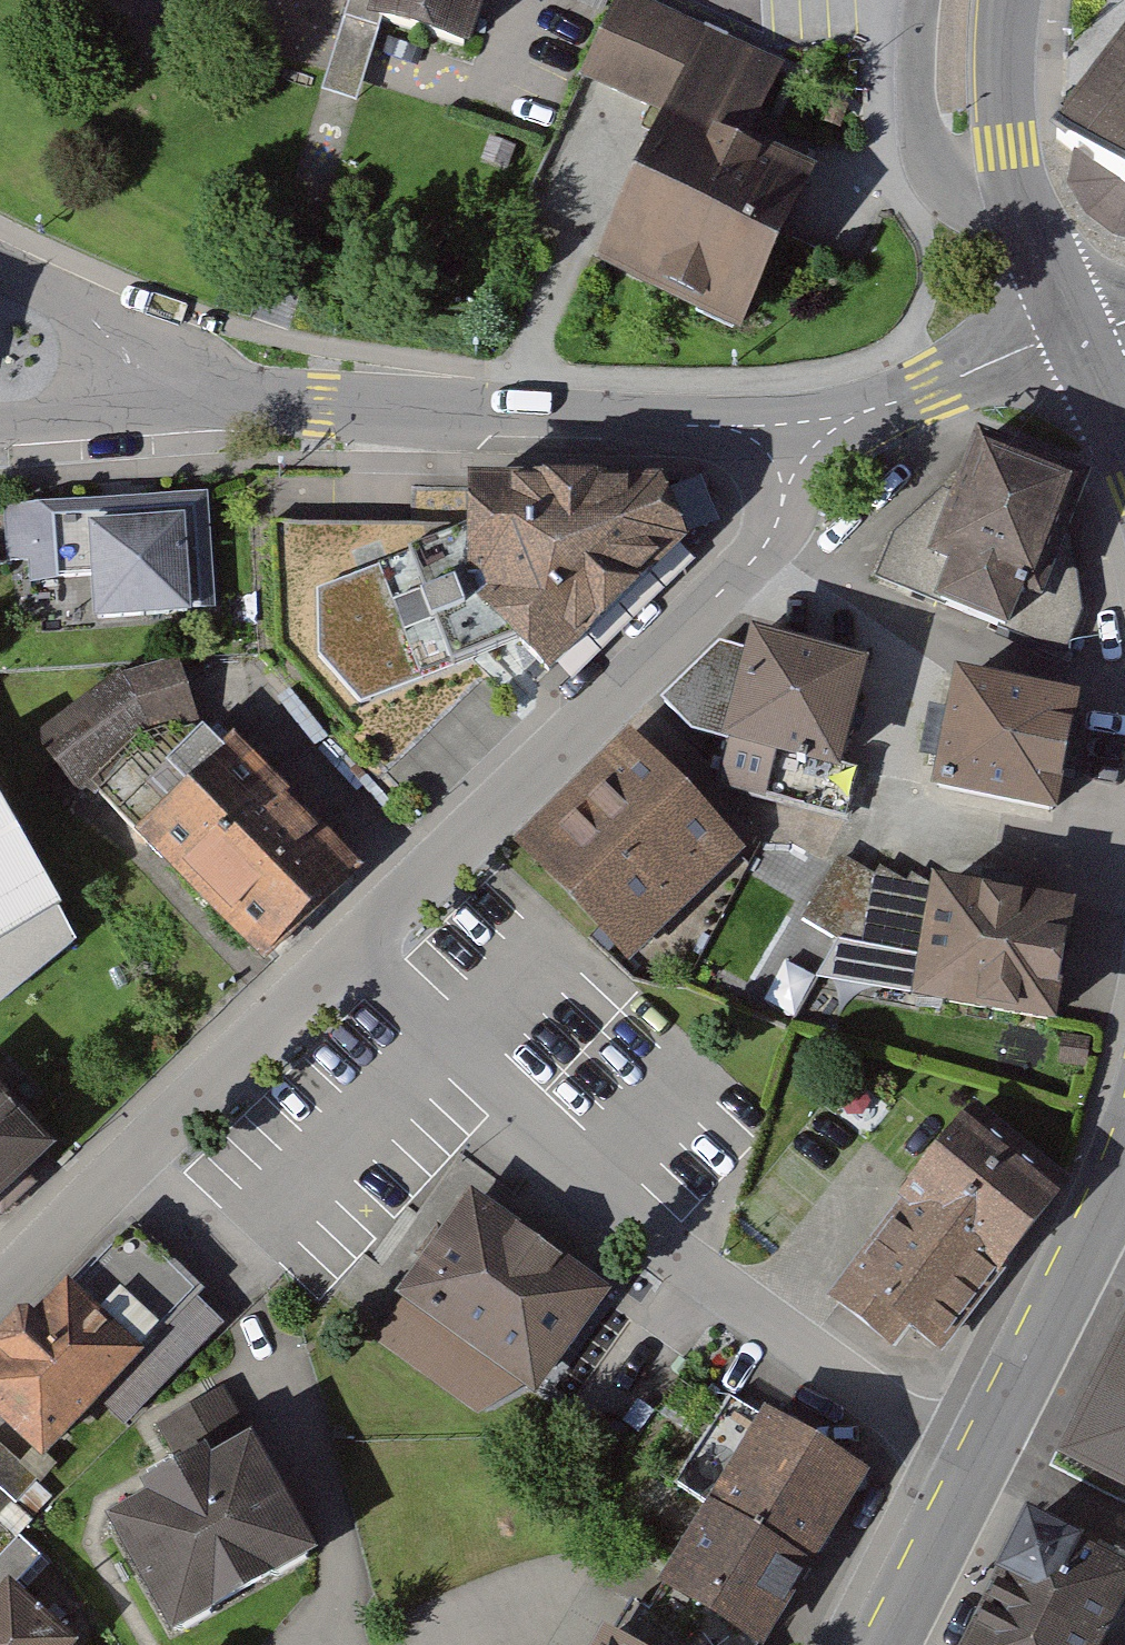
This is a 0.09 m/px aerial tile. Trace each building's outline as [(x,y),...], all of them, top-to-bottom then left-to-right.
[(452,58),(471,0),(277,0),(452,58)] [(662,0),(616,0),(578,82),(652,116),(583,267),(733,335),(804,180),(735,149),(779,53),(662,0)] [(1049,129),(1049,132),(1124,194),(1124,23),(1049,129)] [(1077,499),(964,456),(922,566),(941,573),(929,607),(1004,636),(1017,602),(1035,609),(1077,499)] [(416,523),(275,530),(287,656),(393,763),(488,672),(481,661),(504,655),(538,684),(672,540),(653,483),(446,498),(447,539),(417,554),(416,523)] [(206,500),(2,516),(11,634),(215,619),(206,500)] [(722,648),(660,706),(717,747),(716,753),(836,781),(860,670),(737,642),(736,651),(722,648)] [(114,681),(42,735),(74,787),(136,740),(189,723),(171,664),(114,681)] [(1077,708),(949,682),(924,801),(1052,828),(1077,708)] [(742,854),(630,740),(514,853),(627,967),(742,854)] [(348,873),(219,748),(128,841),(257,966),(348,873)] [(47,921),(0,837),(0,948),(47,921)] [(1065,917),(839,862),(823,928),(906,948),(894,996),(1037,1031),(1065,917)] [(0,1100),(0,1202),(51,1152),(0,1100)] [(1064,1191),(960,1113),(845,1266),(855,1274),(832,1304),(903,1357),(923,1331),(946,1348),(1064,1191)] [(605,1296),(468,1198),(393,1302),(405,1311),(387,1337),(500,1418),(521,1389),(532,1398),(605,1296)] [(134,1228),(68,1299),(56,1288),(23,1323),(16,1316),(0,1333),(0,1425),(40,1462),(97,1401),(127,1429),(223,1326),(196,1301),(204,1293),(134,1228)] [(1046,1453),(1124,1488),(1124,1293),(1121,1291),(1046,1453)] [(707,1503),(801,1559),(855,1468),(729,1394),(676,1484),(707,1503)] [(244,1441),(99,1520),(162,1635),(307,1556),(244,1441)] [(707,1503),(642,1614),(630,1606),(608,1643),(613,1644),(750,1644),(801,1559),(707,1503)] [(1010,1513),(939,1644),(1091,1644),(1124,1582),(1124,1575),(1010,1513)] [(0,1585),(0,1644),(69,1644),(71,1643),(0,1585)]
